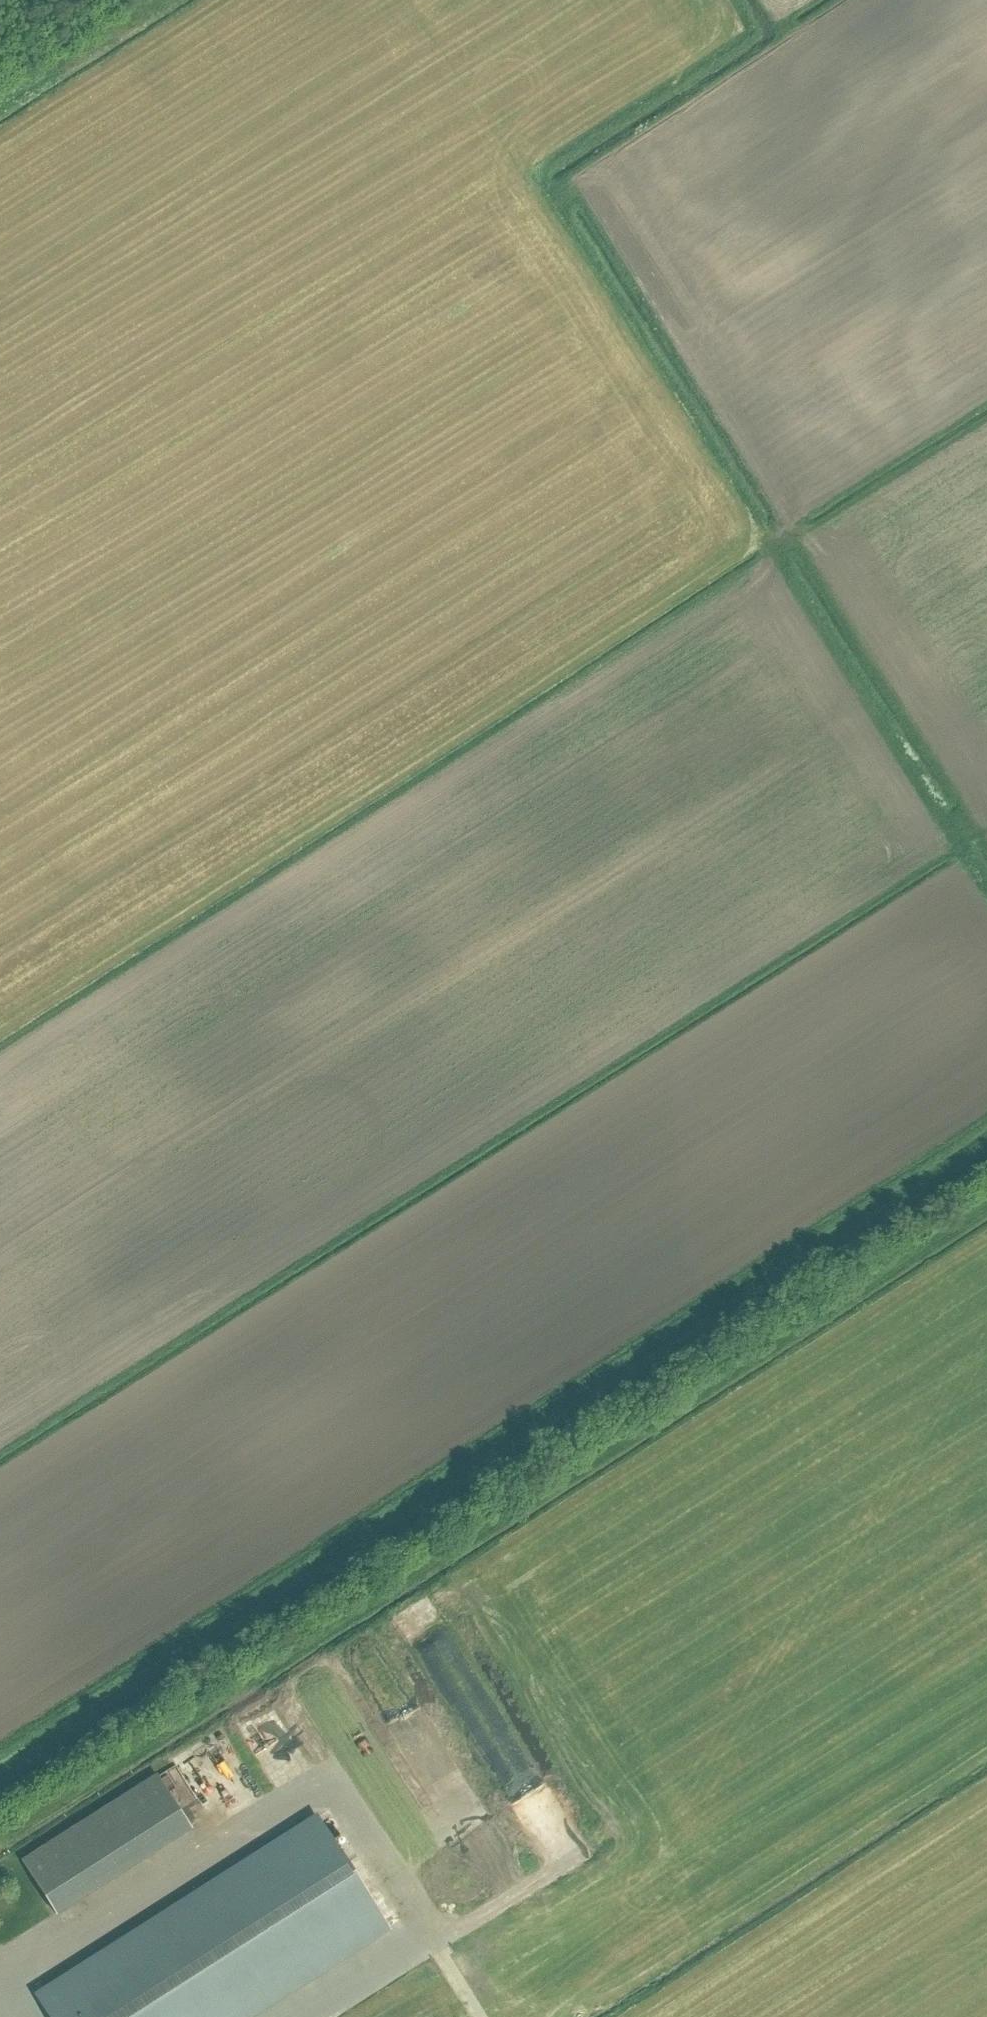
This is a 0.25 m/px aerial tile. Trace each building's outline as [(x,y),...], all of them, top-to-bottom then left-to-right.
[(317,1818),(37,1997),(50,2016),(248,2016),(388,1928),(317,1818)] [(89,1892),(57,1841),(23,1863),(55,1914),(89,1892)]
